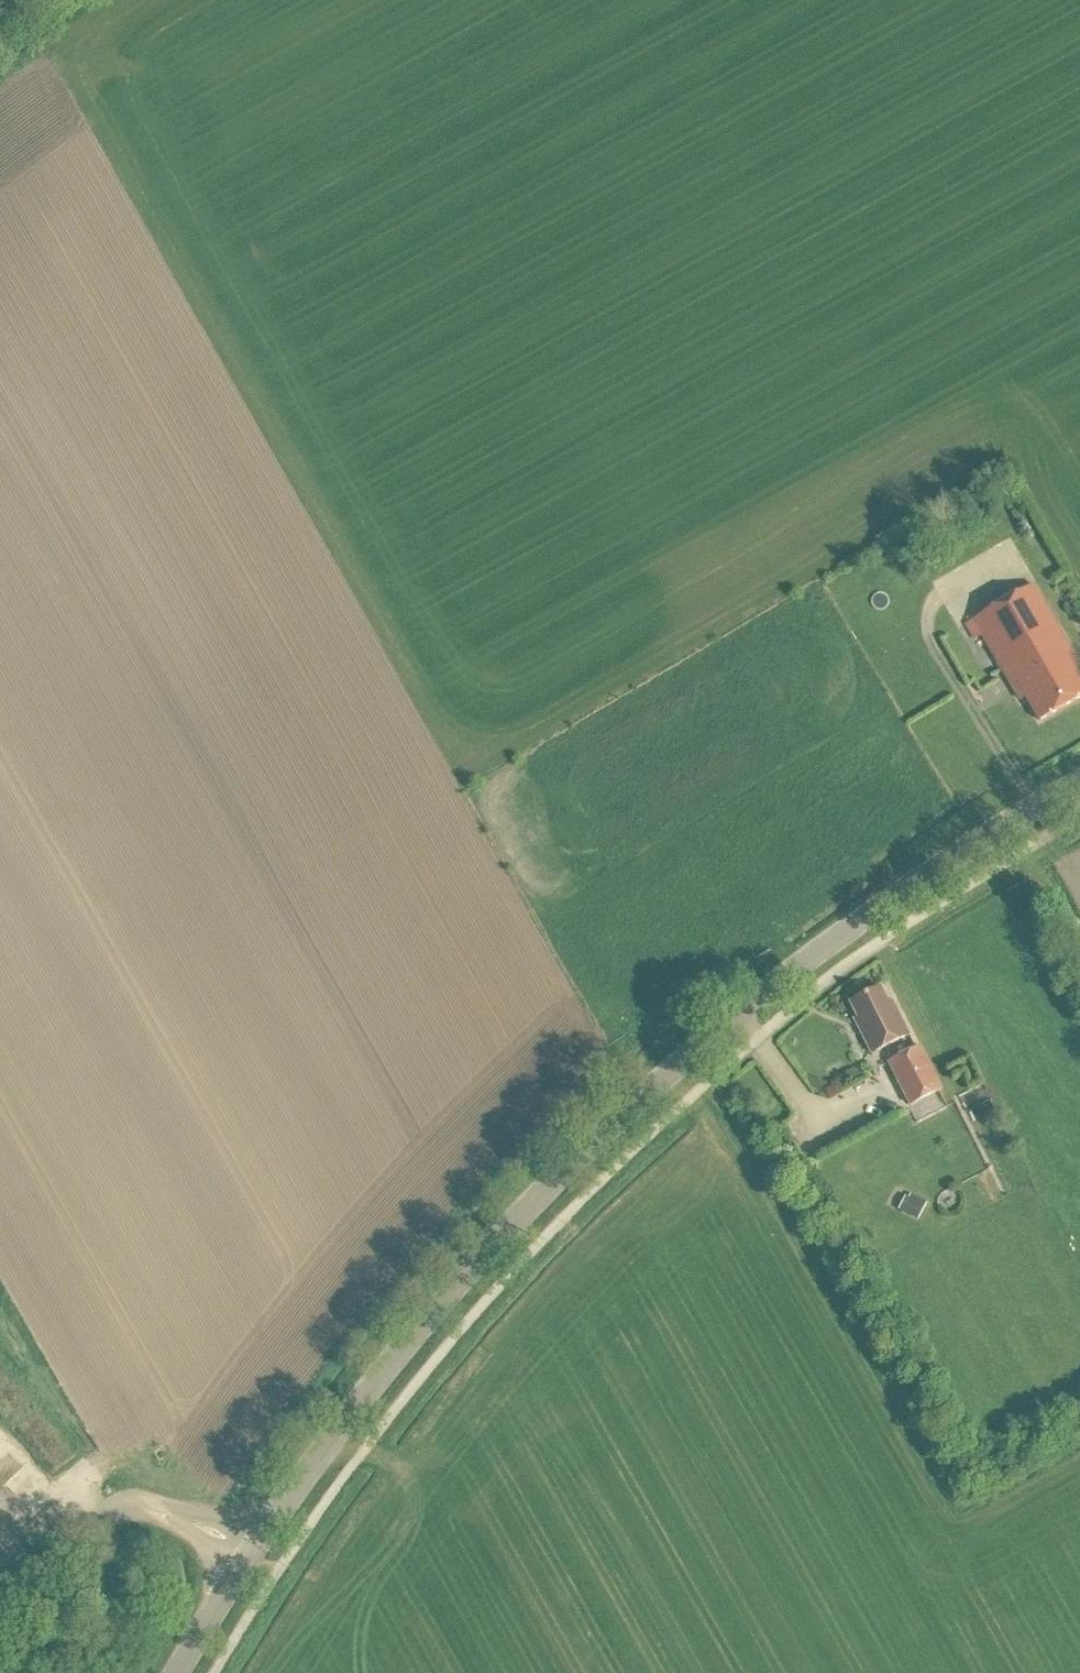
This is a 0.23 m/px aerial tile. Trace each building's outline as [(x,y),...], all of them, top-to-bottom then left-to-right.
[(1079,697),(1079,670),(1032,586),(971,620),(1018,701),(1026,696),(1040,720),(1079,697)] [(870,1053),(907,1034),(890,1000),(886,1002),(878,986),(848,1001),(862,1028),(858,1030),(870,1053)] [(940,1089),(918,1045),(886,1061),(887,1062),(893,1059),(900,1073),(894,1076),(908,1104),(940,1089)] [(937,1111),(929,1098),(916,1105),(924,1119),(937,1111)] [(902,1211),(918,1220),(925,1206),(909,1198),(902,1211)]
